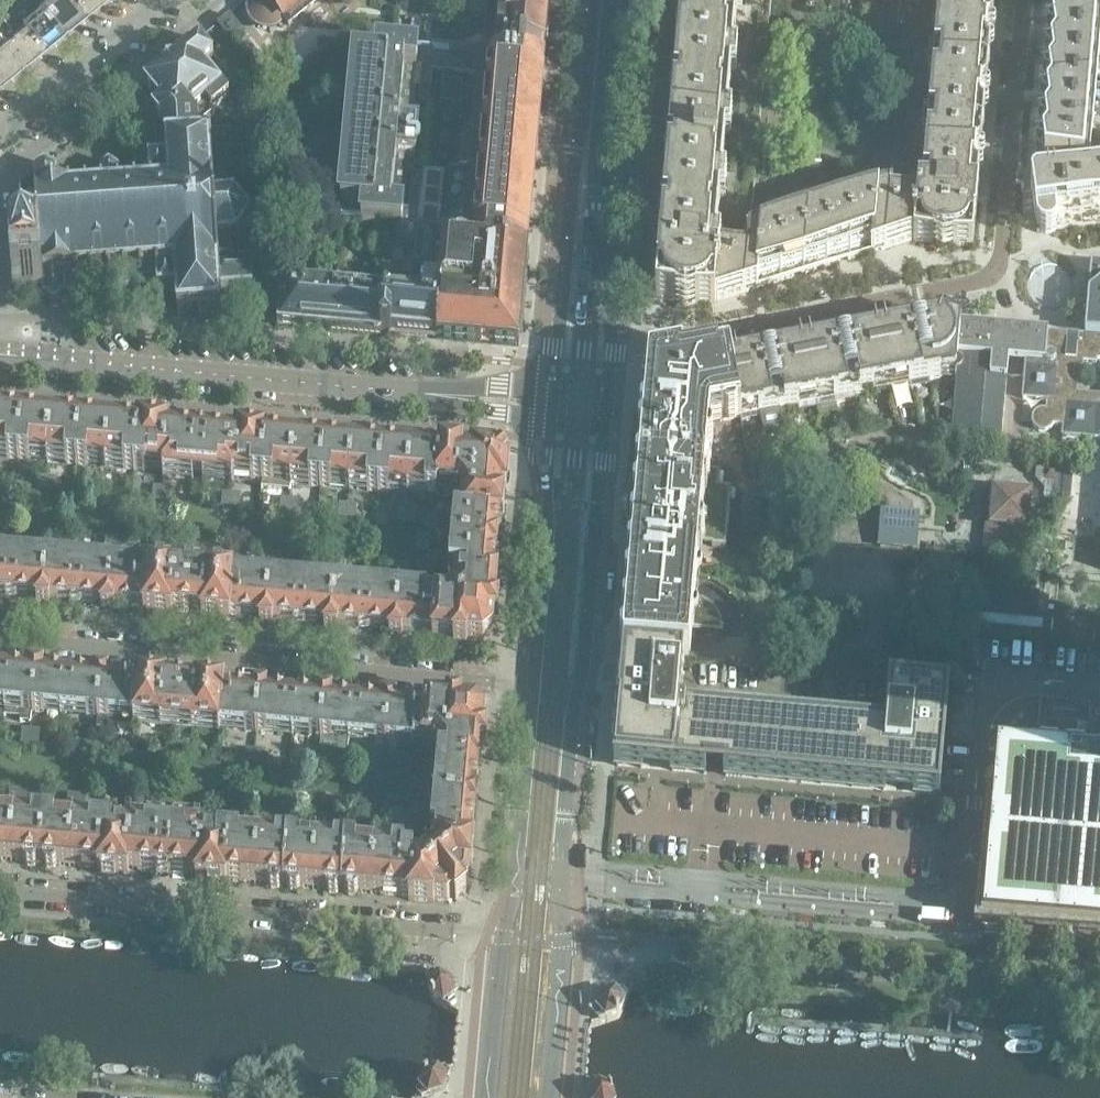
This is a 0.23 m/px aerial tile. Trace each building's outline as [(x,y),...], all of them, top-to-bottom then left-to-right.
[(32,0),(0,0),(0,48),(6,55),(49,21),(32,0)] [(49,21),(75,0),(32,0),(49,21)] [(250,1),(252,4),(251,6),(251,7),(251,9),(252,11),(252,13),(253,15),(254,17),(256,18),(258,20),(261,22),(263,23),(266,23),(268,23),(271,23),(275,21),(279,20),(285,27),(318,0),(252,0),(250,1)] [(415,45),(393,43),(392,48),(435,51),(434,53),(444,54),(543,64),(544,64),(546,47),(545,47),(549,0),(503,0),(500,41),(499,52),(415,45)] [(737,12),(730,11),(731,0),(682,0),(677,59),(726,63),(726,54),(733,55),(737,12)] [(995,0),(946,0),(945,12),(994,16),(995,0)] [(1052,1),(1069,3),(1069,7),(1069,10),(1069,16),(1070,19),(1057,21),(1052,29),(1050,29),(1048,31),(1047,32),(1047,33),(1046,35),(1045,37),(1045,38),(1046,39),(1046,41),(1047,43),(1048,44),(1049,45),(1099,38),(1099,28),(1099,0),(1052,0),(1052,1)] [(994,16),(945,12),(939,11),(935,55),(942,55),(941,65),(989,69),(994,16)] [(230,17),(229,16),(218,26),(233,45),(245,35),(230,17)] [(1097,61),(1099,38),(1049,45),(1047,49),(1047,48),(1046,49),(1048,52),(1046,54),(1045,55),(1044,56),(1044,58),(1043,59),(1043,61),(1043,62),(1044,64),(1045,65),(1046,66),(1047,68),(1097,61)] [(164,126),(165,132),(205,130),(204,127),(214,119),(215,114),(213,111),(229,97),(204,66),(214,57),(200,41),(190,49),(189,48),(144,84),(160,104),(152,111),(164,126)] [(409,154),(412,125),(397,123),(402,65),(419,67),(426,68),(425,78),(420,78),(419,87),(418,103),(431,104),(432,88),(434,53),(435,51),(392,48),(377,46),(375,61),(354,59),(341,206),(363,208),(361,224),(404,228),(410,228),(410,227),(421,228),(422,212),(424,195),(424,193),(411,191),(410,200),(415,201),(413,212),(390,210),(395,153),(409,154)] [(528,250),(543,78),(542,78),(543,64),(444,54),(443,70),(487,74),(482,133),(464,131),(461,169),(478,170),(473,229),(446,227),(445,230),(444,243),(527,250),(528,250)] [(728,116),(732,73),(725,73),(726,63),(677,59),(671,131),(719,135),(721,116),(728,116)] [(1095,84),(1097,61),(1047,68),(1045,71),(1044,71),(1044,72),(1046,75),(1044,77),(1043,78),(1042,80),(1042,81),(1041,83),(1041,85),(1042,87),(1043,88),(1043,89),(1045,91),(1095,84)] [(983,131),(987,91),(989,69),(941,65),(940,74),(933,74),(929,117),(936,118),(935,127),(983,131)] [(1093,107),(1095,84),(1045,91),(1043,94),(1042,94),(1042,95),(1044,98),(1042,100),(1041,101),(1040,102),(1040,104),(1039,105),(1039,107),(1039,108),(1040,109),(1041,111),(1042,113),(1043,114),(1093,107)] [(1090,137),(1093,107),(1043,114),(1041,117),(1040,117),(1040,118),(1042,121),(1040,123),(1039,124),(1038,126),(1037,128),(1036,130),(1036,132),(1036,134),(1036,136),(1037,138),(1038,140),(1040,144),(1090,137)] [(978,188),(983,131),(935,127),(934,136),(927,136),(924,179),(930,179),(930,183),(978,188)] [(205,137),(205,130),(165,132),(167,161),(149,162),(150,175),(136,176),(135,169),(119,170),(119,169),(109,163),(100,170),(100,172),(84,173),(84,179),(70,180),(70,174),(58,174),(58,172),(46,164),(34,174),(36,194),(29,195),(21,201),(21,207),(21,211),(22,223),(20,223),(22,251),(24,251),(24,262),(12,263),(11,263),(11,264),(13,293),(13,294),(14,294),(42,292),(43,298),(55,305),(67,296),(67,293),(78,293),(77,286),(91,285),(92,292),(108,290),(108,291),(118,297),(127,290),(127,289),(144,288),(143,281),(157,281),(158,293),(176,292),(177,313),(191,312),(191,313),(200,318),(208,311),(208,310),(222,309),(220,289),(253,287),(251,261),(239,261),(238,243),(252,221),(235,201),(234,182),(246,181),(244,156),(232,156),(231,136),(205,137)] [(726,136),(719,135),(671,131),(666,183),(715,187),(715,178),(722,179),(726,136)] [(1087,173),(1090,137),(1040,144),(1038,146),(1037,147),(1036,149),(1035,150),(1035,152),(1035,153),(1036,155),(1037,156),(1037,157),(1039,159),(1041,160),(1042,160),(1044,160),(1044,161),(1052,162),(1051,165),(1051,169),(1052,174),(1052,178),(1036,180),(1035,180),(1034,181),(1032,182),(1031,184),(1031,185),(1031,187),(1037,233),(1041,232),(1046,235),(1051,234),(1056,230),(1057,227),(1056,223),(1099,217),(1099,171),(1087,173)] [(424,193),(425,177),(412,176),(411,191),(424,193)] [(717,240),(721,197),(714,197),(715,187),(666,183),(661,245),(709,249),(710,240),(717,240)] [(973,247),(978,188),(930,183),(930,187),(918,186),(917,197),(913,240),(913,241),(933,245),(938,248),(944,249),(948,249),(953,246),(973,247)] [(913,240),(917,197),(891,195),(891,189),(815,213),(810,272),(913,240)] [(435,213),(436,196),(424,195),(422,212),(435,213)] [(434,229),(435,213),(422,212),(421,228),(434,229)] [(810,272),(815,213),(749,234),(747,251),(718,249),(718,250),(717,259),(715,302),(810,272)] [(436,339),(444,243),(445,230),(434,229),(421,228),(410,227),(410,228),(405,279),(428,281),(426,300),(283,287),(280,325),(436,339)] [(519,347),(527,250),(444,243),(436,339),(519,347)] [(715,302),(717,259),(718,250),(709,249),(661,245),(656,299),(675,302),(680,305),(685,306),(690,306),(695,304),(715,304),(715,302)] [(1091,266),(1085,336),(1099,337),(1099,267),(1091,266)] [(956,380),(960,325),(957,323),(953,322),(950,322),(946,321),(919,327),(914,328),(913,327),(912,326),(911,325),(910,325),(881,331),(892,388),(941,378),(956,380)] [(1001,439),(1008,360),(1015,361),(1026,362),(1028,331),(1018,330),(960,325),(956,380),(951,435),(1001,439)] [(892,388),(881,331),(851,337),(850,337),(849,338),(849,339),(849,340),(839,342),(838,341),(837,341),(837,340),(835,340),(806,346),(817,403),(892,388)] [(1085,336),(1028,331),(1026,362),(1023,399),(1047,401),(1046,411),(1041,410),(1038,411),(1037,412),(1035,413),(1034,415),(1033,416),(1032,419),(1032,421),(1032,423),(1032,424),(1032,425),(1033,427),(1034,428),(1035,430),(1036,431),(1039,432),(1040,433),(1043,433),(1045,433),(1047,432),(1049,431),(1050,430),(1054,426),(1063,427),(1062,437),(1099,440),(1099,396),(1078,394),(1079,373),(1083,373),(1084,363),(1096,364),(1096,361),(1099,361),(1099,337),(1085,336)] [(817,403),(806,346),(775,352),(774,352),(774,353),(774,354),(774,355),(769,356),(764,357),(763,356),(762,355),(761,355),(747,357),(748,360),(731,363),(741,417),(817,403)] [(726,549),(732,489),(718,488),(720,472),(707,471),(711,425),(741,419),(741,417),(731,363),(729,364),(723,360),(719,361),(718,356),(650,370),(645,417),(641,420),(641,426),(644,430),(644,434),(640,437),(639,443),(643,447),(642,451),(638,454),(638,460),(641,464),(641,467),(637,470),(636,476),(640,480),(636,525),(632,528),(631,534),(635,538),(633,554),(629,557),(629,563),(632,567),(630,583),(627,586),(626,592),(629,596),(628,612),(624,615),(624,621),(627,625),(626,627),(628,628),(628,634),(692,639),(692,633),(723,636),(723,633),(723,630),(722,627),(722,624),(720,620),(719,618),(718,615),(716,613),(714,611),(712,609),(710,607),(706,605),(703,604),(701,603),(698,602),(695,602),(701,540),(712,541),(712,548),(726,549)] [(22,416),(20,416),(16,412),(10,412),(6,415),(2,414),(2,415),(0,414),(0,455),(7,456),(7,460),(18,461),(22,416)] [(48,459),(52,419),(39,418),(36,414),(29,413),(25,416),(22,416),(18,461),(30,463),(30,458),(48,459)] [(77,467),(81,421),(78,421),(75,417),(68,417),(64,420),(52,419),(48,459),(66,461),(65,466),(77,467)] [(106,464),(110,424),(97,423),(94,419),(87,419),(84,422),(81,421),(77,467),(88,468),(88,463),(106,464)] [(164,470),(168,432),(169,426),(157,425),(157,422),(143,420),(143,423),(138,423),(138,426),(139,427),(135,472),(146,473),(147,468),(164,470)] [(135,472),(139,427),(138,426),(110,424),(106,464),(124,466),(123,471),(135,472)] [(262,483),(266,438),(267,438),(267,435),(264,434),(264,431),(248,430),(248,433),(236,432),(236,438),(233,476),(251,477),(251,482),(262,483)] [(236,438),(168,432),(164,470),(164,475),(233,481),(233,476),(236,438)] [(291,481),(295,441),(267,438),(266,438),(262,483),(273,484),(274,479),(291,481)] [(320,489),(324,443),(321,443),(318,439),(311,439),(308,442),(295,441),(291,481),(309,483),(309,488),(320,489)] [(350,486),(353,446),(341,445),(337,441),(331,440),(327,443),(324,443),(320,489),(331,490),(332,485),(350,486)] [(378,494),(382,448),(379,448),(376,445),(369,444),(366,447),(353,446),(350,486),(367,488),(367,493),(378,494)] [(408,492),(411,451),(399,450),(396,446),(389,446),(385,449),(382,448),(378,494),(390,495),(390,490),(408,492)] [(463,495),(502,462),(504,460),(500,456),(498,458),(496,455),(474,453),(474,455),(463,454),(463,452),(440,450),(440,454),(437,486),(457,488),(463,495)] [(437,486),(440,454),(411,451),(408,492),(425,493),(425,498),(436,499),(437,486)] [(503,502),(504,492),(506,492),(508,470),(506,467),(508,465),(504,460),(502,462),(463,495),(469,502),(467,520),(499,523),(503,523),(505,503),(503,502)] [(1055,490),(1056,471),(1037,470),(1037,479),(1045,489),(1055,490)] [(1070,500),(1072,473),(1064,473),(1061,499),(1070,500)] [(45,491),(46,476),(37,476),(36,490),(45,491)] [(54,491),(56,477),(46,476),(45,491),(54,491)] [(103,496),(105,482),(95,481),(94,495),(103,496)] [(112,497),(114,483),(105,482),(103,496),(112,497)] [(162,501),(163,487),(154,486),(152,500),(162,501)] [(171,502),(172,488),(163,487),(162,501),(171,502)] [(230,507),(232,493),(222,492),(221,506),(230,507)] [(1026,529),(1029,495),(995,492),(992,526),(1026,529)] [(239,508),(241,494),(232,493),(230,507),(239,508)] [(289,512),(290,498),(281,498),(279,512),(289,512)] [(298,513),(299,499),(290,498),(289,512),(298,513)] [(347,518),(348,504),(339,503),(338,517),(347,518)] [(356,518),(357,504),(348,504),(347,518),(356,518)] [(879,540),(916,544),(918,511),(882,507),(879,540)] [(405,523),(406,509),(397,508),(396,522),(405,523)] [(414,524),(415,510),(406,509),(405,523),(414,524)] [(425,527),(436,518),(430,511),(419,520),(425,527)] [(431,534),(442,525),(436,518),(425,527),(431,534)] [(502,536),(502,529),(499,525),(499,523),(467,520),(458,519),(458,526),(452,526),(451,545),(497,550),(498,539),(502,536)] [(1025,549),(1027,534),(1025,534),(1026,529),(992,526),(992,531),(988,531),(987,545),(1025,549)] [(48,546),(49,532),(40,532),(39,546),(48,546)] [(57,547),(59,533),(49,532),(48,546),(57,547)] [(431,544),(432,534),(431,534),(418,533),(417,542),(431,544)] [(113,552),(114,538),(105,537),(104,551),(113,552)] [(122,553),(123,539),(114,538),(113,552),(122,553)] [(430,553),(431,544),(417,542),(416,551),(430,553)] [(192,559),(193,545),(184,544),(183,559),(192,559)] [(201,560),(202,546),(193,545),(192,559),(201,560)] [(498,571),(499,564),(496,560),(497,550),(451,545),(449,565),(454,565),(453,573),(457,573),(456,581),(478,583),(478,575),(495,576),(495,574),(498,571)] [(271,566),(272,552),(263,552),(262,566),(271,566)] [(280,567),(281,553),(272,552),(271,566),(280,567)] [(435,564),(426,553),(419,559),(428,570),(435,564)] [(336,572),(337,558),(328,557),(326,571),(336,572)] [(345,573),(346,559),(337,558),(336,572),(345,573)] [(73,584),(75,568),(58,566),(58,561),(47,560),(36,559),(35,564),(18,563),(17,579),(12,579),(11,596),(37,598),(37,603),(49,604),(50,600),(76,602),(77,585),(73,584)] [(428,570),(419,559),(412,565),(421,576),(428,570)] [(18,563),(0,561),(0,595),(11,596),(12,579),(17,579),(18,563)] [(401,578),(402,564),(393,563),(391,577),(401,578)] [(410,579),(411,565),(402,564),(401,578),(410,579)] [(144,608),(147,574),(122,572),(123,567),(100,565),(100,570),(75,568),(73,584),(77,585),(76,602),(102,604),(101,609),(114,610),(115,605),(144,608)] [(231,616),(234,582),(234,579),(147,571),(147,574),(144,608),(148,613),(172,615),(172,612),(202,615),(202,618),(226,620),(231,616)] [(497,619),(498,606),(495,605),(498,577),(495,576),(478,575),(478,583),(456,581),(455,596),(445,604),(435,603),(434,617),(430,617),(428,634),(432,634),(432,638),(453,640),(453,643),(467,645),(467,642),(483,643),(493,635),(494,619),(497,619)] [(1049,595),(1051,578),(1044,577),(1042,595),(1049,595)] [(304,605),(306,589),(280,586),(281,581),(258,579),(258,584),(234,582),(231,616),(260,618),(259,623),(272,624),(273,620),(299,622),(300,605),(304,605)] [(361,610),(362,594),(345,592),(346,587),(323,585),(323,590),(306,589),(304,605),(300,605),(299,622),(325,624),(324,629),(337,630),(337,625),(363,628),(365,611),(361,610)] [(1037,616),(1038,598),(1039,594),(976,588),(974,611),(1037,617),(1037,616)] [(434,617),(435,603),(433,600),(410,598),(410,593),(388,591),(388,596),(362,594),(361,610),(365,611),(363,628),(389,630),(389,634),(402,636),(402,631),(428,634),(430,617),(434,617)] [(1047,617),(1048,599),(1038,598),(1037,616),(1047,617)] [(942,771),(949,689),(890,684),(886,730),(721,715),(680,712),(685,661),(690,662),(691,652),(692,639),(628,634),(628,628),(626,627),(625,640),(622,644),(621,647),(621,650),(624,654),(614,767),(643,769),(644,757),(671,760),(670,772),(706,775),(707,763),(717,764),(725,765),(724,777),(940,796),(942,771)] [(67,693),(69,676),(43,674),(43,670),(30,668),(30,673),(4,670),(3,688),(7,688),(5,705),(4,716),(21,717),(21,722),(32,723),(33,712),(44,713),(45,708),(62,710),(63,693),(67,693)] [(134,716),(137,682),(108,680),(108,675),(95,674),(95,679),(69,676),(67,693),(63,693),(62,710),(87,712),(87,717),(98,718),(109,719),(110,714),(134,716)] [(221,727),(221,724),(224,690),(220,685),(195,683),(195,686),(181,685),(166,683),(166,681),(142,678),(137,682),(134,716),(133,719),(221,727)] [(290,713),(292,696),(266,694),(266,690),(253,689),(253,693),(224,690),(221,724),(245,726),(244,731),(256,732),(267,733),(267,728),(293,730),(294,714),(290,713)] [(355,719),(356,702),(330,700),(331,696),(318,694),(318,699),(292,696),(290,713),(294,714),(293,730),(310,732),(309,737),(332,739),(332,734),(349,736),(351,719),(355,719)] [(420,725),(421,708),(395,706),(396,701),(383,700),(382,705),(356,702),(355,719),(351,719),(349,736),(375,738),(374,743),(397,745),(397,740),(420,742),(423,739),(424,726),(420,725)] [(486,748),(487,734),(484,734),(485,718),(477,708),(461,707),(461,704),(448,703),(447,706),(426,704),(426,708),(421,708),(420,725),(424,726),(423,739),(433,740),(444,754),(443,761),(462,763),(462,767),(479,769),(481,769),(482,748),(486,748)] [(30,743),(31,729),(22,728),(21,742),(30,743)] [(39,744),(41,730),(31,729),(30,743),(39,744)] [(95,749),(96,735),(87,734),(86,748),(95,749)] [(104,750),(106,736),(96,735),(95,749),(104,750)] [(174,756),(175,742),(166,741),(165,755),(174,756)] [(1089,791),(1093,746),(1034,741),(1033,763),(998,760),(999,747),(994,746),(979,923),(1099,933),(1099,792),(1089,791)] [(183,757),(184,743),(175,742),(174,756),(183,757)] [(253,763),(254,749),(245,748),(244,762),(253,763)] [(262,764),(263,750),(254,749),(253,763),(262,764)] [(318,769),(319,755),(310,754),(309,768),(318,769)] [(327,770),(328,756),(319,755),(318,769),(327,770)] [(476,815),(478,801),(476,801),(479,769),(462,767),(462,763),(443,761),(440,793),(435,792),(434,804),(433,816),(438,816),(435,848),(454,850),(455,845),(472,847),(475,815),(476,815)] [(399,781),(410,772),(404,765),(393,774),(399,781)] [(382,783),(383,769),(374,768),(373,782),(382,783)] [(391,784),(392,770),(383,769),(382,783),(391,784)] [(405,788),(416,779),(410,772),(399,781),(405,788)] [(17,803),(18,789),(9,788),(8,802),(17,803)] [(26,804),(27,790),(18,789),(17,803),(26,804)] [(417,803),(418,793),(404,792),(403,801),(417,803)] [(75,808),(76,794),(67,793),(66,808),(75,808)] [(84,809),(85,795),(76,794),(75,808),(84,809)] [(133,814),(135,800),(125,799),(124,813),(133,814)] [(143,814),(144,800),(135,800),(133,814),(143,814)] [(416,812),(417,803),(403,801),(402,811),(416,812)] [(202,820),(203,806),(194,805),(193,819),(202,820)] [(211,821),(212,807),(203,806),(202,820),(211,821)] [(260,825),(262,811),(252,810),(251,824),(260,825)] [(270,826),(271,812),(262,811),(260,825),(270,826)] [(412,825),(403,814),(396,820),(405,831),(412,825)] [(318,830),(320,816),(311,816),(309,830),(318,830)] [(328,831),(329,817),(320,816),(318,830),(328,831)] [(41,865),(45,819),(33,818),(33,823),(15,822),(12,862),(24,863),(27,867),(34,868),(38,865),(41,865)] [(70,867),(73,827),(56,825),(56,820),(45,819),(41,865),(44,865),(47,869),(53,869),(57,866),(70,867)] [(15,822),(0,820),(0,861),(12,862),(15,822)] [(405,831),(396,820),(389,826),(398,837),(405,831)] [(377,836),(378,822),(369,821),(367,835),(377,836)] [(386,837),(387,823),(378,822),(377,836),(386,837)] [(99,870),(103,825),(91,824),(91,829),(73,827),(70,867),(98,870),(99,870)] [(128,870),(132,832),(114,831),(114,826),(103,825),(99,870),(98,870),(98,873),(102,874),(102,877),(116,878),(116,875),(128,876),(129,870),(128,870)] [(226,882),(230,836),(231,827),(220,826),(219,830),(201,829),(201,834),(200,839),(197,876),(196,876),(196,882),(208,883),(208,886),(222,888),(222,885),(226,885),(227,882),(226,882)] [(197,876),(200,839),(201,834),(132,827),(132,832),(128,870),(129,870),(196,876),(197,876)] [(255,884),(259,844),(241,842),(241,837),(230,836),(226,882),(227,882),(255,884)] [(284,887),(288,841),(277,840),(276,845),(259,844),(255,884),(268,885),(271,889),(277,890),(281,887),(284,887)] [(313,890),(317,849),(299,847),(300,843),(288,841),(284,887),(287,887),(290,891),(297,891),(300,888),(313,890)] [(468,886),(469,872),(471,872),(474,847),(472,847),(455,845),(454,850),(435,848),(435,857),(423,867),(412,866),(411,880),(401,879),(400,897),(409,898),(408,901),(434,904),(434,902),(447,903),(452,899),(456,903),(467,894),(463,890),(468,886)] [(342,892),(346,847),(335,846),(334,851),(317,849),(313,890),(326,891),(329,894),(336,895),(339,892),(342,892)] [(371,895),(375,854),(357,853),(358,848),(346,847),(342,892),(345,892),(348,896),(355,897),(359,894),(371,895)] [(411,880),(412,866),(413,858),(403,857),(404,852),(393,851),(393,856),(375,854),(371,895),(400,897),(401,879),(411,880)] [(456,1002),(452,984),(451,983),(451,982),(450,982),(433,973),(431,975),(427,977),(432,997),(450,1007),(453,1004),(456,1002)] [(619,1014),(627,996),(624,993),(622,990),(604,996),(603,996),(602,998),(594,1015),(597,1016),(599,1020),(619,1014)] [(450,1073),(447,1072),(445,1068),(425,1074),(417,1093),(420,1095),(422,1097),(423,1097),(441,1092),(442,1091),(450,1073)] [(612,1091),(594,1081),(591,1084),(588,1086),(591,1097),(614,1097),(612,1091)]
